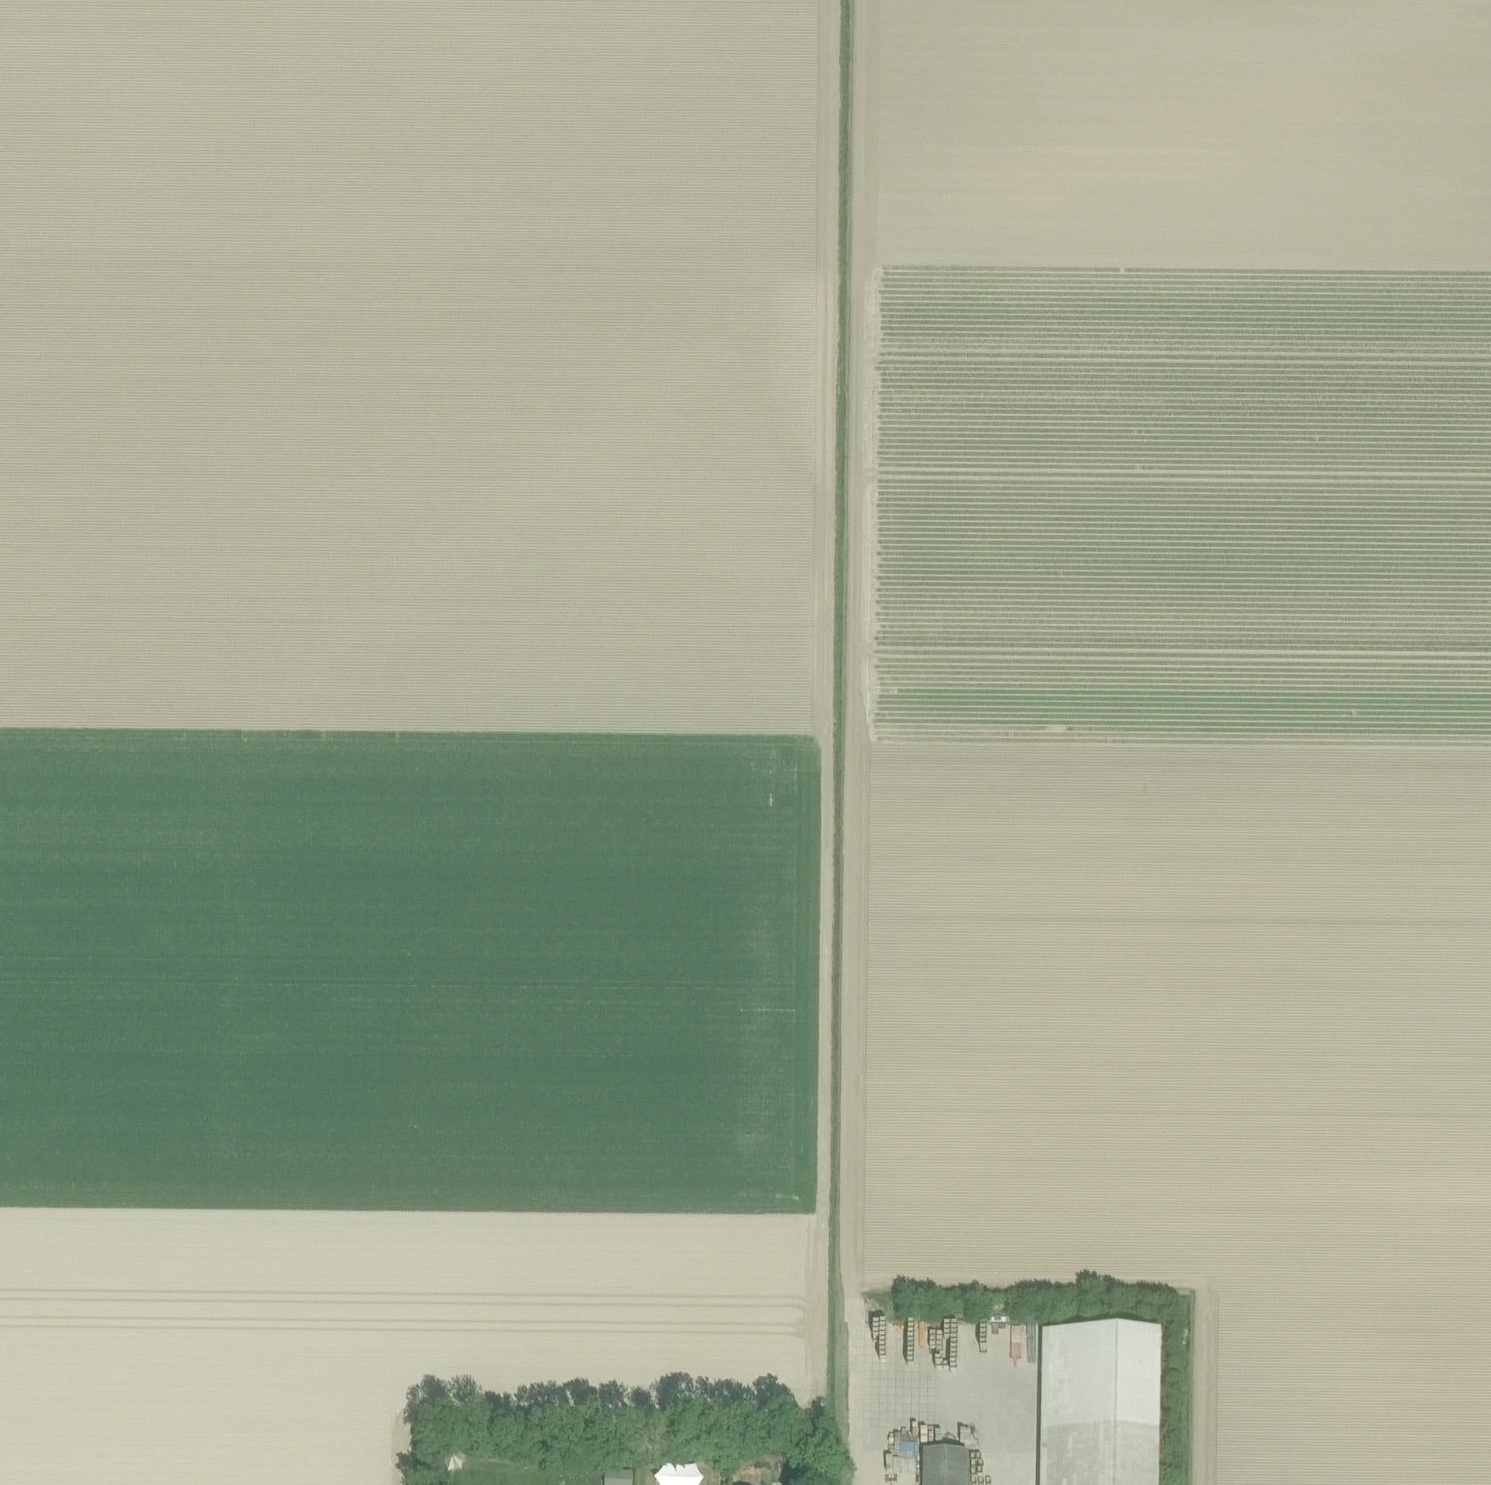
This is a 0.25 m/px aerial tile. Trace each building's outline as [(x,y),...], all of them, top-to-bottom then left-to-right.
[(1044,1318),(1042,1432),(1159,1434),(1161,1320),(1044,1318)] [(1159,1434),(1042,1432),(1041,1484),(1158,1484),(1159,1434)] [(923,1484),(966,1484),(966,1453),(924,1452),(923,1484)]
